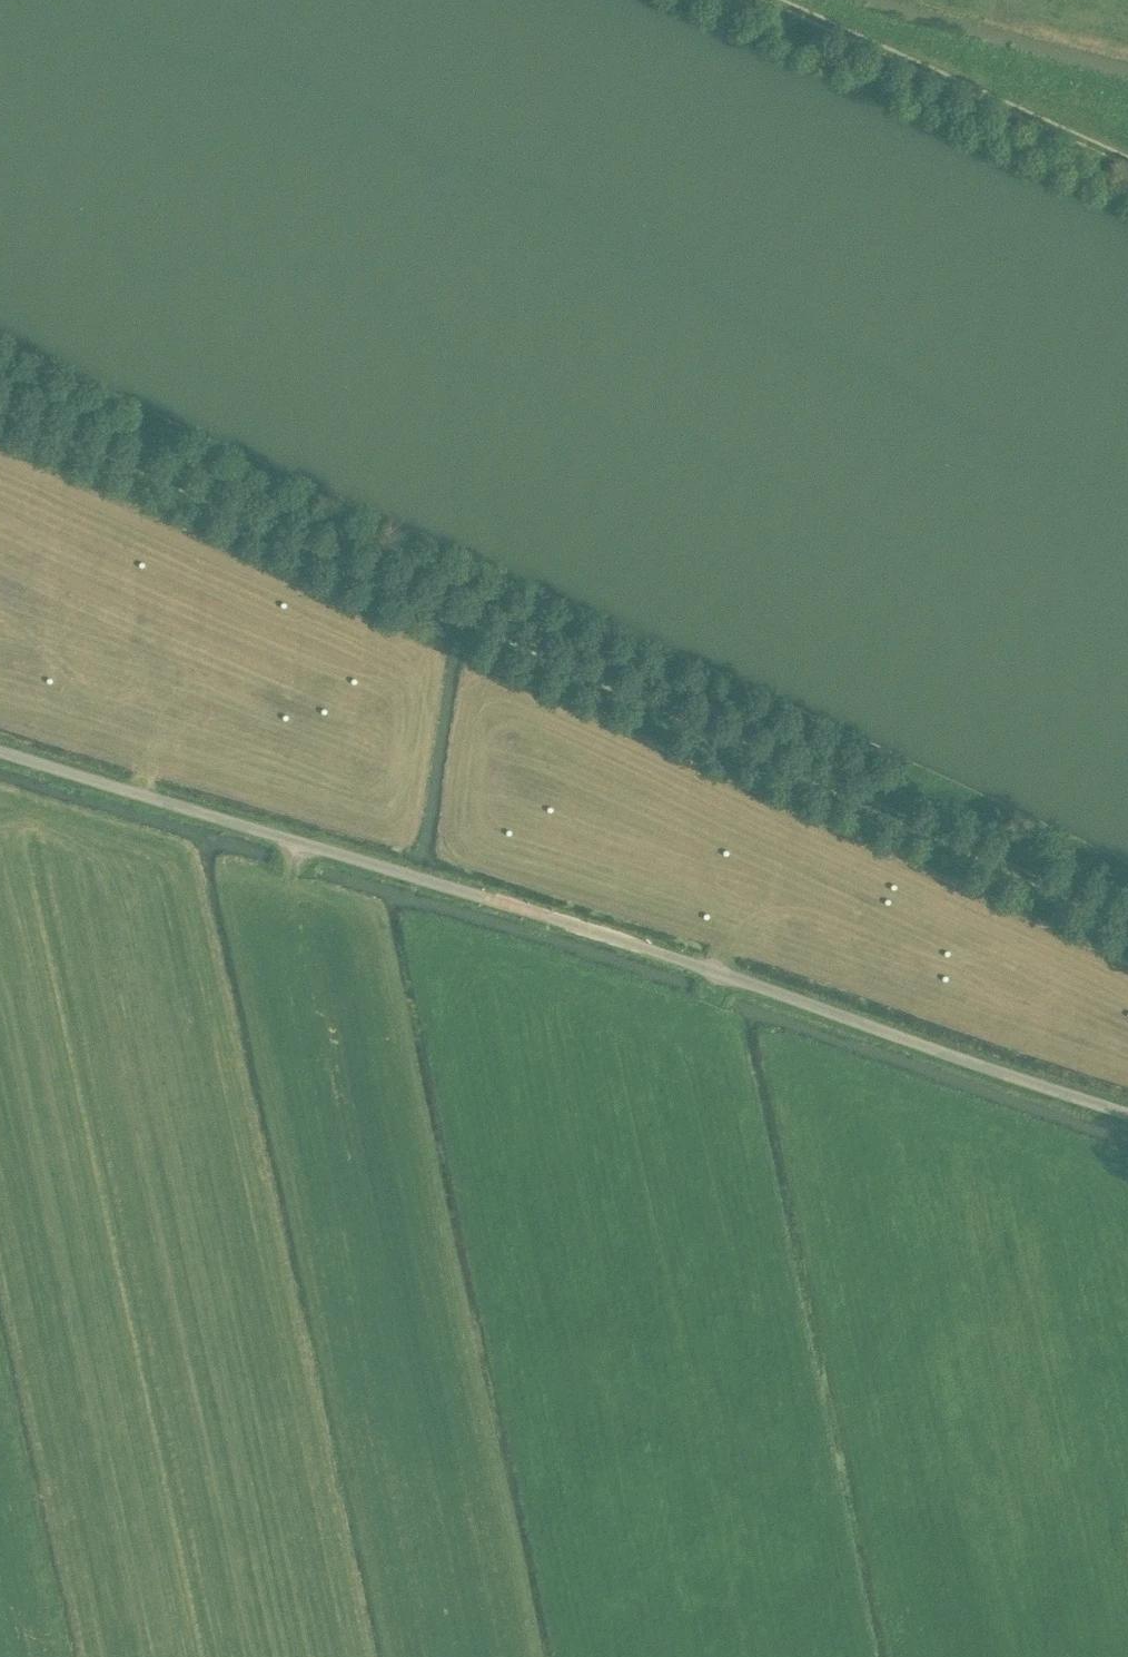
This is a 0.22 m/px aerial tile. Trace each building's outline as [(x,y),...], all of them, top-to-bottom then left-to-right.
[(316,562),(306,558),(300,570),(311,575),(316,562)]
